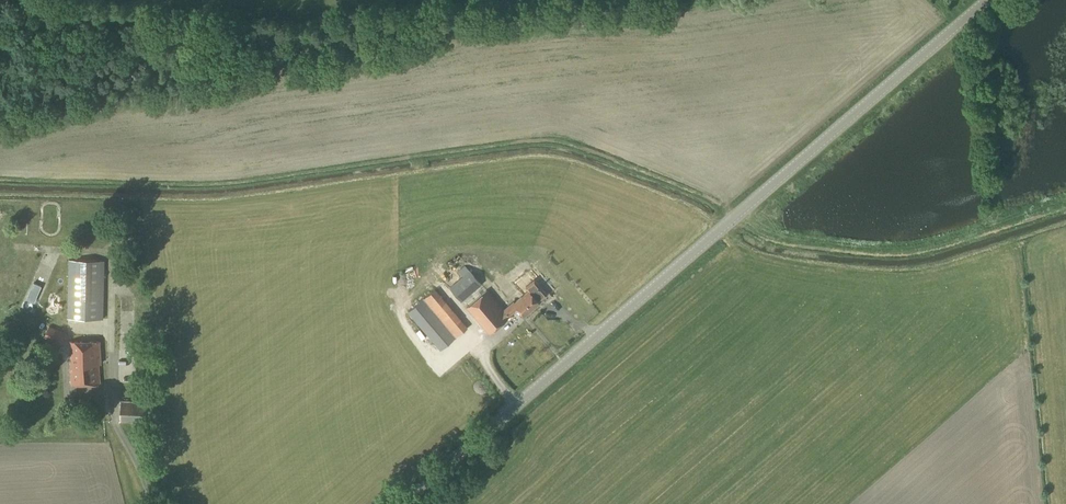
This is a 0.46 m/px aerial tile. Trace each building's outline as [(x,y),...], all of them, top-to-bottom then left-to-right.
[(104,319),(104,307),(105,260),(69,260),(68,307),(67,318),(104,319)] [(461,301),(482,284),(469,269),(449,287),(461,301)] [(510,315),(519,308),(525,315),(540,302),(539,301),(547,294),(534,279),(526,286),(529,291),(515,302),(514,301),(504,309),(487,289),(487,290),(467,307),(466,307),(489,334),(511,316),(510,315)] [(441,350),(468,327),(439,293),(435,288),(408,311),(441,350)] [(59,352),(68,334),(49,326),(44,337),(54,342),(51,348),(59,352)] [(71,384),(101,384),(99,358),(100,358),(100,342),(70,342),(71,359),(70,359),(71,384)] [(152,424),(153,402),(121,400),(120,422),(152,424)]
